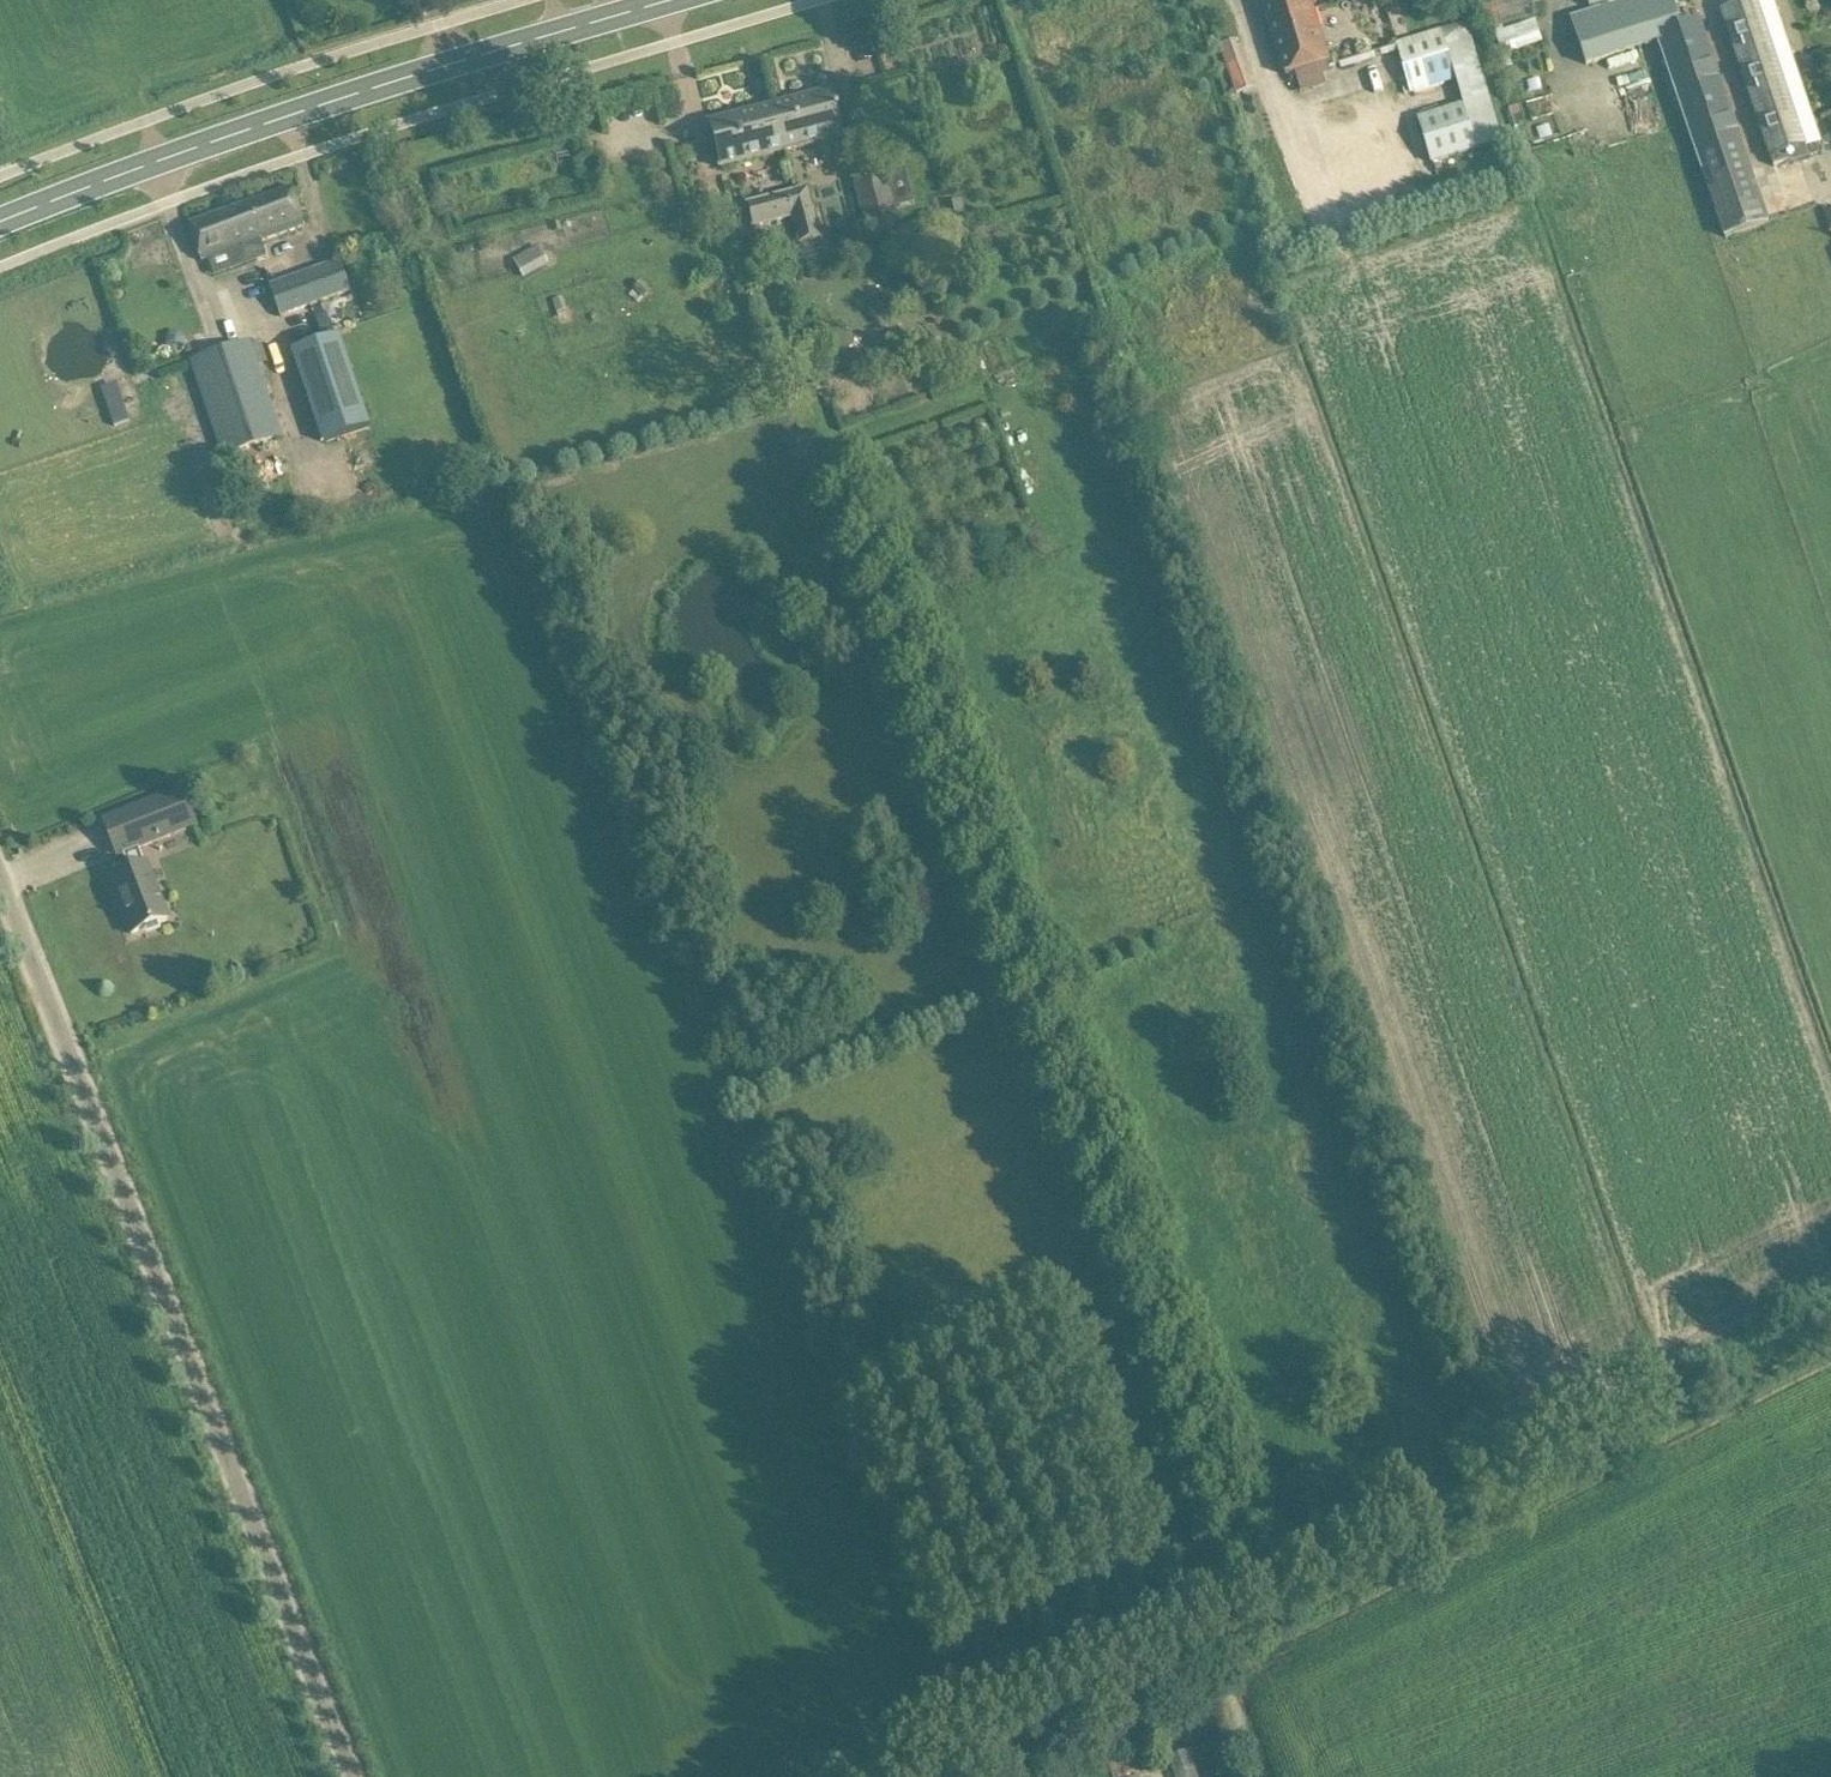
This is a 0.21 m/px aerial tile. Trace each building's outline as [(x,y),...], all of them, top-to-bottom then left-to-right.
[(1313,10),(1310,0),(1263,0),(1267,15),(1292,7),(1295,16),(1313,10)] [(1500,29),(1510,54),(1548,39),(1533,0),(1493,0),(1504,27),(1500,29)] [(1592,12),(1570,20),(1586,66),(1659,41),(1656,33),(1681,25),(1673,0),(1587,0),(1592,12)] [(1722,13),(1773,164),(1790,158),(1792,163),(1820,153),(1817,144),(1805,148),(1784,85),(1781,75),(1796,70),(1773,0),(1762,0),(1757,2),(1722,13)] [(1329,62),(1313,10),(1295,16),(1292,7),(1267,15),(1286,75),(1329,62)] [(1681,25),(1656,33),(1659,41),(1693,146),(1737,131),(1699,19),(1681,25)] [(1411,93),(1456,79),(1441,31),(1396,45),(1411,93)] [(1251,86),(1237,92),(1241,104),(1255,99),(1251,86)] [(775,107),(787,152),(845,136),(834,92),(775,107)] [(1431,163),(1476,149),(1463,106),(1418,120),(1431,163)] [(721,168),(787,152),(775,107),(710,124),(721,168)] [(1767,223),(1737,131),(1693,146),(1724,237),(1767,223)] [(789,163),(781,165),(786,183),(794,181),(789,163)] [(852,176),(864,222),(872,220),(875,233),(895,228),(892,215),(898,214),(886,168),(852,176)] [(190,223),(189,223),(202,262),(209,259),(263,238),(264,240),(306,226),(305,224),(293,187),(190,223)] [(793,220),(799,245),(822,239),(809,188),(747,204),(754,230),(793,220)] [(961,199),(948,202),(953,223),(966,219),(961,199)] [(486,241),(479,243),(482,251),(488,249),(486,241)] [(473,243),(463,246),(466,254),(475,251),(473,243)] [(540,246),(514,260),(524,277),(549,263),(540,246)] [(282,318),(351,292),(340,261),(270,286),(282,318)] [(340,334),(292,350),(323,443),(372,426),(340,334)] [(258,361),(251,342),(251,341),(190,362),(223,459),(284,438),(260,370),(258,361)] [(954,371),(937,376),(942,390),(959,385),(954,371)] [(122,383),(107,386),(116,424),(131,420),(122,383)] [(195,825),(182,791),(105,821),(118,855),(124,853),(131,871),(111,879),(120,905),(125,903),(136,932),(131,933),(132,935),(168,922),(145,865),(144,866),(137,848),(195,825)] [(1181,1776),(1200,1776),(1194,1753),(1177,1757),(1181,1776)]
